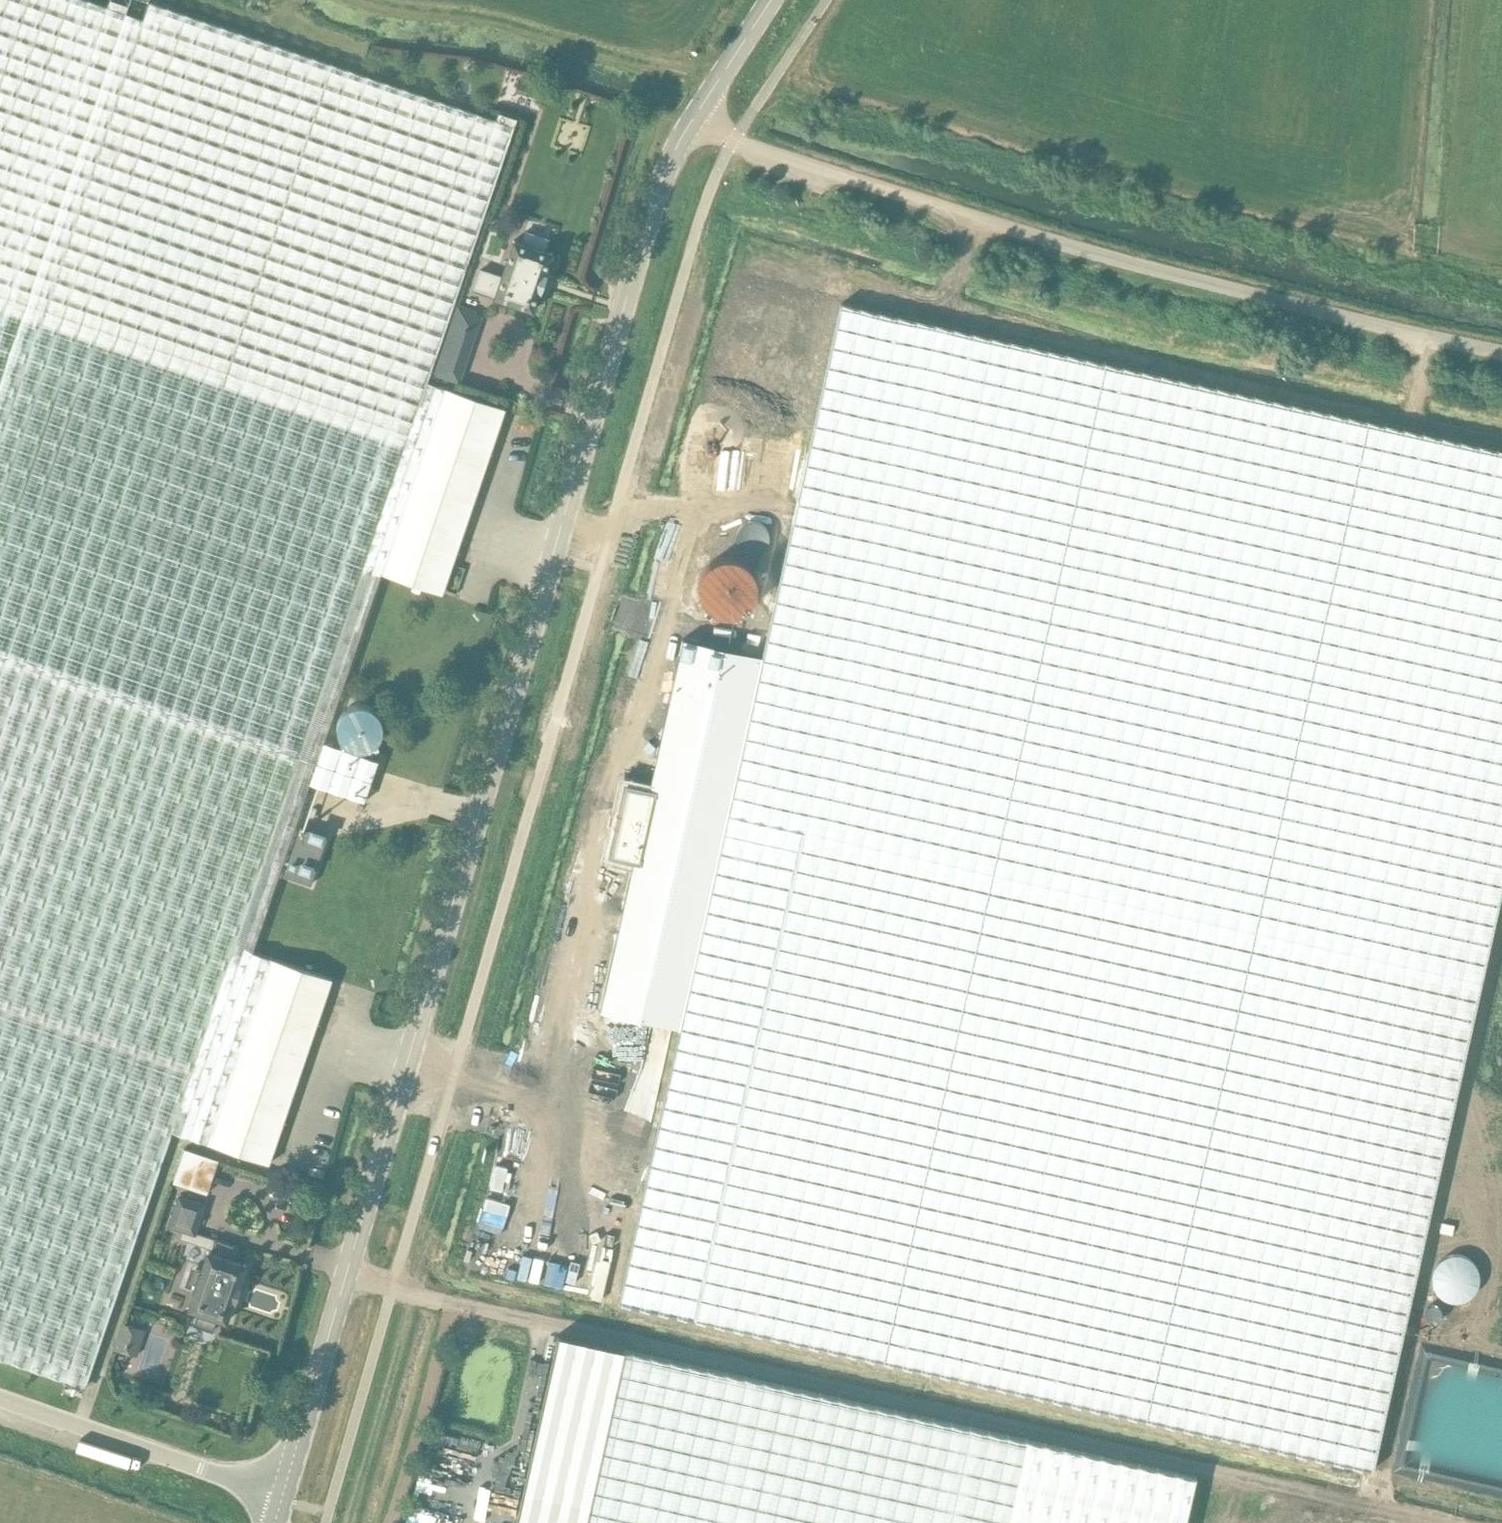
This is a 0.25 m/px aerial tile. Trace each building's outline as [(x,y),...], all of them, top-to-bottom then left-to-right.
[(87,1384),(174,1129),(271,1162),(335,976),(332,975),(338,953),(320,948),(314,969),(255,949),(313,780),(367,799),(382,758),(327,739),(385,571),(446,591),(509,405),(446,384),(450,372),(434,367),(518,123),(158,0),(151,0),(146,15),(103,0),(0,0),(0,1355),(87,1384)] [(544,251),(548,240),(526,233),(522,244),(516,242),(514,241),(513,243),(507,262),(501,277),(481,270),(474,289),(495,296),(494,298),(496,299),(531,310),(533,311),(533,309),(539,290),(541,291),(546,275),(545,275),(551,256),(552,254),(550,253),(550,254),(544,251)] [(575,1000),(658,1019),(604,1295),(1389,1449),(1501,870),(1501,450),(797,289),(733,643),(651,624),(621,776),(596,770),(590,799),(588,799),(585,815),(587,815),(582,843),(607,848),(575,1000)] [(443,342),(470,351),(478,327),(451,318),(443,342)] [(311,885),(328,835),(301,826),(284,875),(311,885)] [(218,1160),(185,1149),(173,1183),(207,1194),(218,1160)] [(195,1323),(214,1329),(219,1316),(228,1319),(235,1298),(237,1298),(242,1284),(240,1283),(248,1262),(236,1258),(240,1245),(217,1237),(197,1230),(206,1202),(181,1194),(171,1223),(185,1228),(182,1236),(214,1246),(212,1250),(209,1249),(202,1269),(198,1267),(192,1285),(197,1286),(190,1306),(199,1310),(195,1323)] [(122,1321),(117,1346),(134,1350),(140,1324),(122,1321)] [(591,1512),(606,1434),(622,1355),(560,1341),(526,1497),(521,1522),(589,1522),(591,1512)] [(1191,1482),(622,1355),(606,1434),(591,1512),(589,1522),(1183,1522),(1191,1482)]
